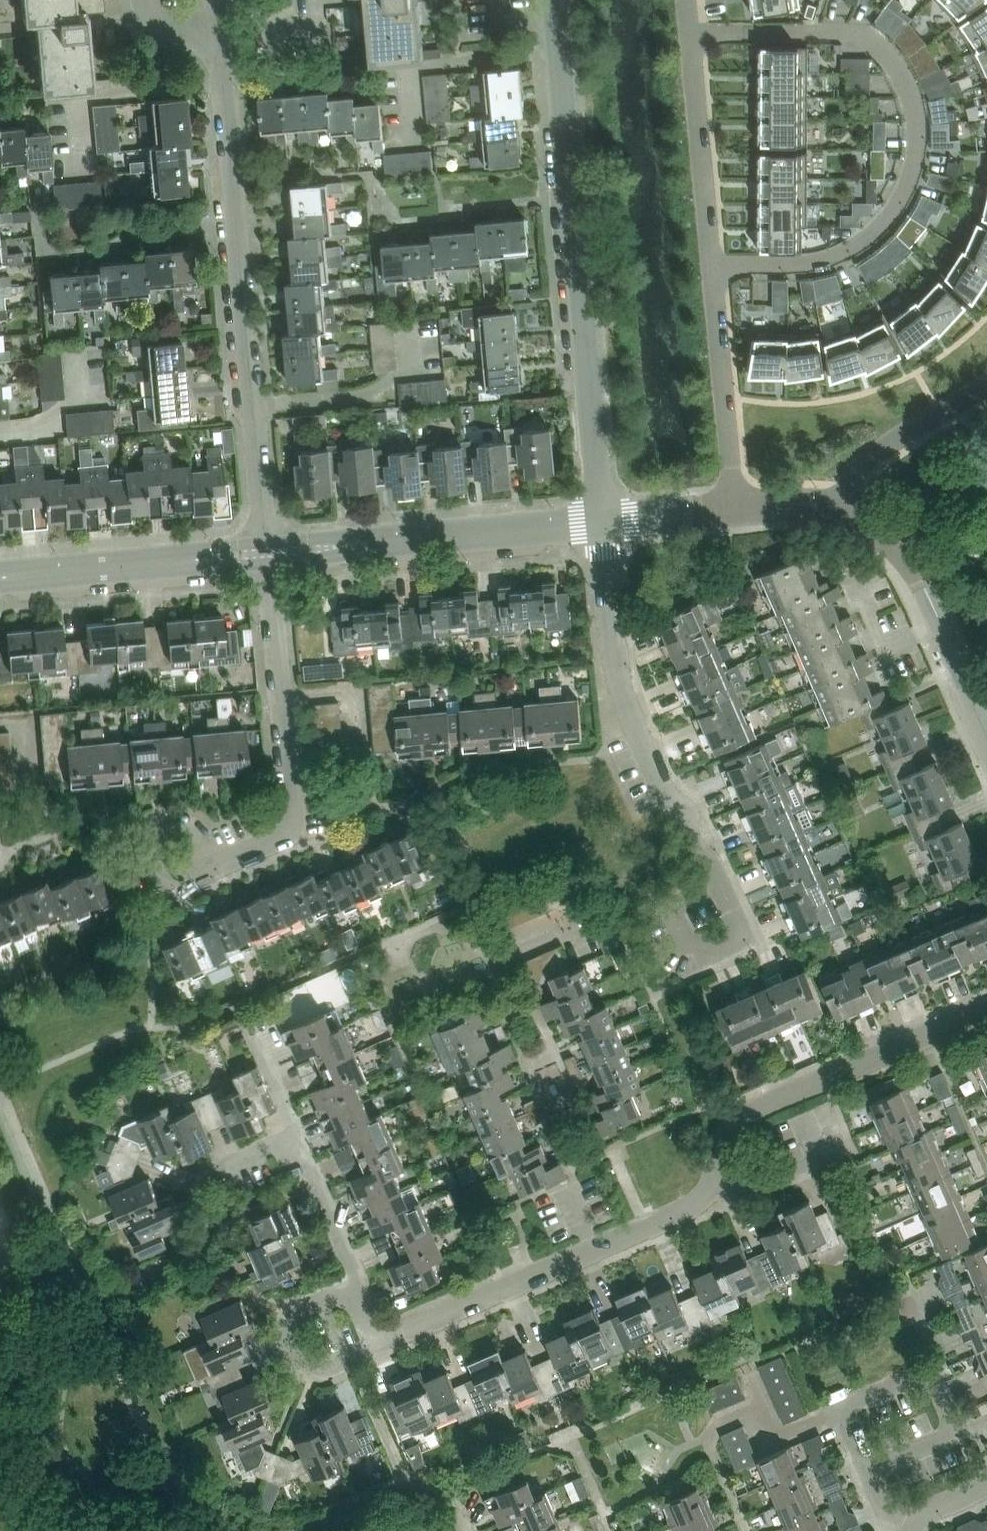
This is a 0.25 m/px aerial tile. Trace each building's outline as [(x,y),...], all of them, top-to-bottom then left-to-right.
[(33,20),(34,36),(40,36),(45,94),(88,90),(83,32),(87,32),(86,14),(104,13),(103,0),(0,0),(0,23),(33,20)] [(365,6),(371,6),(377,64),(419,59),(413,1),(417,1),(417,0),(365,0),(365,6)] [(436,15),(445,14),(443,0),(435,0),(436,15)] [(755,15),(796,9),(795,0),(753,0),(753,2),(750,2),(752,13),(755,13),(755,15)] [(955,20),(971,9),(984,0),(935,0),(955,20)] [(885,30),(897,13),(886,6),(874,22),(885,30)] [(986,46),(986,6),(960,24),(956,26),(973,51),(986,46)] [(105,29),(106,46),(115,45),(114,28),(105,29)] [(901,47),(908,56),(927,43),(919,34),(901,47)] [(973,51),(971,52),(985,82),(986,81),(986,46),(973,51)] [(762,77),(808,77),(808,47),(762,47),(762,59),(759,59),(759,70),(762,70),(762,77)] [(441,58),(440,54),(440,50),(424,51),(425,59),(441,58)] [(920,78),(940,68),(934,57),(914,67),(920,78)] [(869,58),(849,58),(849,72),(869,72),(869,58)] [(471,95),(521,91),(518,67),(484,71),(485,84),(470,85),(471,95)] [(940,68),(920,78),(925,89),(945,80),(940,68)] [(424,88),(448,86),(447,73),(423,75),(424,88)] [(858,73),(858,92),(870,93),(870,73),(858,73)] [(761,101),(807,102),(807,87),(808,77),(762,77),(761,83),(758,83),(758,96),(761,96),(761,101)] [(110,88),(110,87),(110,80),(93,81),(94,90),(110,88)] [(425,99),(449,97),(448,86),(424,88),(425,99)] [(515,114),(523,114),(521,91),(471,95),(472,105),(487,104),(488,116),(515,114)] [(329,99),(328,92),(305,94),(309,144),(319,143),(318,128),(330,127),(329,99)] [(305,94),(282,96),(285,131),(298,130),(300,145),(309,144),(305,94)] [(282,96),(258,98),(262,133),(276,132),(277,147),(287,146),(285,131),(282,96)] [(357,139),(354,105),(355,105),(354,97),(329,99),(330,127),(331,134),(346,132),(348,147),(357,146),(357,139)] [(426,112),(451,109),(449,97),(425,99),(426,112)] [(139,127),(188,123),(186,99),(151,102),(152,116),(138,118),(139,127)] [(761,125),(807,125),(807,102),(761,101),(761,107),(758,107),(758,118),(761,118),(761,125)] [(380,103),(355,105),(354,105),(357,139),(373,138),(374,152),(384,151),(380,103)] [(93,119),(116,117),(115,104),(92,107),(93,119)] [(426,112),(427,123),(452,120),(451,109),(426,112)] [(948,110),(949,122),(957,121),(956,109),(948,110)] [(882,120),(882,112),(870,113),(870,120),(882,120)] [(515,114),(488,116),(480,117),(481,130),(467,132),(468,142),(482,140),(517,137),(515,114)] [(94,131),(118,129),(116,117),(93,119),(94,131)] [(958,133),(957,121),(949,122),(950,134),(958,133)] [(183,147),(190,146),(188,123),(139,127),(140,137),(154,136),(155,148),(156,148),(183,147)] [(761,145),(807,145),(807,125),(761,125),(761,131),(758,131),(758,142),(761,142),(761,145)] [(884,150),(885,150),(885,128),(874,129),(873,149),(884,150)] [(24,136),(24,129),(0,131),(0,156),(0,157),(0,165),(16,163),(17,179),(19,179),(27,178),(27,171),(24,136)] [(95,143),(119,141),(118,129),(94,131),(95,143)] [(44,184),(53,183),(49,134),(24,136),(27,171),(43,170),(44,184)] [(517,137),(482,140),(483,155),(469,156),(470,166),(520,162),(517,137)] [(95,143),(97,153),(120,151),(119,141),(95,143)] [(437,146),(437,156),(445,156),(445,145),(437,146)] [(185,169),(183,147),(156,148),(155,148),(149,148),(150,162),(135,164),(136,174),(151,172),(185,169)] [(872,157),(884,157),(884,150),(873,149),(872,149),(872,157)] [(421,175),(434,174),(431,150),(419,151),(421,175)] [(421,175),(419,151),(407,152),(409,175),(421,175)] [(409,175),(407,152),(395,153),(397,176),(409,175)] [(395,153),(384,154),(386,177),(397,176),(395,153)] [(761,183),(807,183),(807,163),(807,155),(807,153),(786,153),(764,153),(761,153),(761,165),(758,165),(758,176),(761,176),(761,183)] [(288,157),(279,158),(279,169),(288,169),(288,157)] [(946,175),(950,176),(958,178),(961,165),(948,161),(946,175)] [(187,194),(185,169),(151,172),(152,187),(138,188),(139,199),(187,194)] [(946,190),(950,176),(946,175),(930,172),(926,183),(946,190)] [(865,202),(873,202),(877,202),(877,179),(865,179),(865,202)] [(91,205),(101,204),(99,181),(89,182),(91,205)] [(89,182),(77,183),(79,206),(91,205),(89,182)] [(292,187),(295,212),(329,209),(328,194),(343,192),(342,182),(292,187)] [(77,183),(65,184),(67,207),(79,206),(77,183)] [(761,207),(807,207),(807,183),(761,183),(761,189),(758,189),(758,200),(761,200),(761,207)] [(65,184),(53,185),(55,208),(67,207),(65,184)] [(986,219),(986,185),(985,184),(981,203),(978,216),(986,219)] [(917,206),(938,214),(943,204),(922,195),(917,206)] [(873,215),(873,202),(865,202),(853,202),(853,215),(873,215)] [(761,231),(802,231),(802,227),(807,227),(807,207),(761,207),(761,213),(758,213),(758,224),(761,224),(761,231)] [(295,212),(297,237),(324,235),(347,233),(346,223),(330,225),(329,209),(295,212)] [(13,223),(12,213),(0,214),(0,224),(13,223)] [(926,226),(924,225),(911,217),(905,225),(918,235),(926,226)] [(501,221),(504,255),(505,270),(515,269),(514,254),(528,253),(525,219),(501,221)] [(978,222),(973,220),(961,247),(986,266),(986,226),(978,222)] [(475,231),(479,265),(480,265),(480,272),(490,271),(488,256),(504,255),(501,221),(475,224),(475,231)] [(830,238),(830,226),(822,226),(822,238),(830,238)] [(475,231),(454,233),(459,282),(468,281),(467,266),(479,265),(475,231)] [(758,237),(758,248),(760,248),(761,251),(779,251),(802,251),(802,231),(761,231),(761,237),(758,237)] [(434,269),(435,269),(448,268),(449,283),(459,282),(454,233),(430,235),(431,241),(432,241),(434,269)] [(325,248),(324,235),(297,237),(290,238),(292,260),(341,256),(340,247),(325,248)] [(896,235),(888,243),(904,259),(913,250),(896,235)] [(24,264),(23,253),(7,254),(5,238),(0,239),(0,266),(24,264)] [(407,244),(410,279),(425,277),(427,291),(437,290),(435,269),(434,269),(432,241),(431,241),(407,244)] [(394,280),(410,279),(407,244),(381,246),(383,265),(376,266),(376,265),(375,265),(378,296),(396,295),(394,280)] [(961,247),(960,246),(942,273),(945,276),(970,299),(973,301),(986,279),(986,266),(961,247)] [(193,249),(170,252),(173,285),(176,312),(185,312),(183,294),(197,293),(193,249)] [(158,287),(173,285),(170,252),(144,254),(145,262),(148,295),(149,303),(159,302),(158,287)] [(869,258),(882,276),(892,269),(879,252),(869,258)] [(341,256),(292,260),(294,283),(328,280),(327,268),(342,266),(341,256)] [(145,262),(123,264),(128,312),(138,311),(136,296),(148,295),(145,262)] [(99,266),(100,272),(101,272),(103,300),(104,300),(116,298),(117,313),(128,312),(123,264),(99,266)] [(100,272),(75,275),(78,309),(95,308),(97,323),(106,322),(104,300),(103,300),(101,272),(100,272)] [(64,311),(78,309),(75,275),(50,277),(51,292),(53,311),(54,326),(65,325),(64,311)] [(916,298),(938,330),(940,332),(966,304),(940,278),(936,275),(916,298)] [(12,286),(11,277),(0,278),(0,287),(12,286)] [(287,283),(289,309),(323,306),(322,291),(337,290),(336,279),(328,280),(294,283),(287,283)] [(813,280),(801,281),(804,301),(816,299),(813,280)] [(773,282),(773,310),(788,310),(788,282),(773,282)] [(13,296),(12,286),(0,287),(0,297),(13,296)] [(846,288),(841,290),(844,297),(855,293),(853,286),(846,288)] [(504,297),(504,295),(504,289),(493,290),(493,296),(493,297),(504,297)] [(827,294),(829,302),(844,298),(841,290),(827,294)] [(51,292),(43,292),(45,312),(53,311),(51,292)] [(909,300),(888,316),(889,316),(909,352),(938,330),(916,298),(914,296),(909,300)] [(325,322),(323,306),(289,309),(292,333),(292,334),(318,332),(319,333),(341,331),(340,320),(325,322)] [(481,340),(516,337),(513,311),(464,316),(465,326),(480,325),(481,340)] [(902,353),(882,316),(856,330),(866,368),(867,371),(902,353)] [(395,334),(394,323),(394,321),(370,324),(371,336),(395,334)] [(866,368),(856,330),(855,328),(825,338),(831,379),(866,368)] [(320,346),(319,333),(318,332),(292,334),(292,333),(284,334),(286,358),(320,355),(336,353),(335,344),(320,346)] [(789,336),(786,375),(786,378),(825,373),(819,332),(789,336)] [(451,333),(442,333),(442,342),(451,342),(451,333)] [(750,375),(786,375),(789,336),(789,334),(756,333),(755,341),(752,341),(750,350),(750,352),(753,352),(750,375)] [(395,346),(395,334),(371,336),(372,348),(395,346)] [(159,336),(131,339),(132,346),(160,344),(159,336)] [(104,337),(95,337),(95,345),(104,345),(104,337)] [(516,337),(481,340),(466,341),(467,351),(482,350),(484,366),(518,362),(516,337)] [(150,370),(184,367),(181,342),(160,344),(132,346),(133,356),(148,355),(150,370)] [(372,348),(373,359),(396,356),(395,346),(372,348)] [(12,360),(11,350),(0,351),(0,362),(12,360)] [(61,365),(60,353),(37,355),(38,367),(61,365)] [(322,370),(320,355),(286,358),(289,383),(338,378),(337,369),(322,370)] [(374,371),(397,368),(396,356),(373,359),(374,371)] [(518,362),(484,366),(485,381),(470,382),(471,392),(480,391),(499,390),(520,388),(518,362)] [(39,378),(62,376),(61,365),(38,367),(39,378)] [(152,396),(186,392),(184,367),(150,370),(134,372),(135,381),(151,380),(152,396)] [(135,381),(134,372),(126,372),(126,382),(135,381)] [(40,390),(63,388),(62,376),(39,378),(40,390)] [(448,402),(446,378),(433,379),(435,403),(448,402)] [(435,403),(433,379),(421,380),(423,404),(435,403)] [(423,404),(421,380),(410,381),(412,405),(423,404)] [(412,405),(410,381),(398,382),(401,406),(412,405)] [(11,415),(9,397),(3,397),(2,384),(0,384),(0,416),(11,415)] [(41,401),(64,399),(63,388),(40,390),(41,401)] [(499,390),(480,391),(480,398),(500,397),(499,390)] [(189,426),(186,392),(152,396),(154,411),(138,413),(140,431),(189,426)] [(111,410),(100,411),(102,434),(113,433),(111,410)] [(100,411),(88,412),(90,435),(102,434),(100,411)] [(387,411),(372,412),(372,421),(387,420),(387,411)] [(88,412),(77,413),(79,436),(90,435),(88,412)] [(65,414),(67,437),(79,436),(77,413),(65,414)] [(326,413),(293,416),(294,429),(327,426),(326,413)] [(505,442),(510,485),(509,464),(526,463),(527,474),(554,471),(550,429),(524,431),(523,428),(504,429),(505,442)] [(461,442),(466,489),(467,489),(466,478),(478,476),(479,488),(510,485),(505,442),(479,445),(479,440),(461,442)] [(417,451),(421,493),(422,493),(421,482),(438,480),(439,491),(466,489),(461,442),(461,447),(435,449),(435,445),(416,446),(417,451)] [(347,443),(327,445),(332,493),(333,493),(331,481),(349,479),(350,492),(377,489),(377,486),(373,451),(373,446),(347,448),(347,443)] [(163,445),(155,446),(156,448),(156,457),(164,456),(163,445)] [(306,495),(332,493),(327,445),(326,445),(327,450),(295,453),(298,484),(305,483),(306,495)] [(156,448),(143,449),(144,458),(156,457),(156,448)] [(220,448),(207,449),(208,457),(220,456),(221,456),(220,448)] [(395,495),(421,493),(417,451),(391,453),(391,449),(373,451),(377,486),(394,484),(395,495)] [(191,508),(192,514),(193,514),(189,468),(171,469),(170,455),(164,456),(156,457),(159,493),(173,491),(174,509),(191,508)] [(189,468),(193,514),(212,513),(211,496),(224,495),(221,456),(220,456),(208,457),(207,457),(208,472),(191,474),(190,468),(189,468)] [(126,474),(130,520),(131,520),(130,513),(148,512),(147,494),(159,493),(156,457),(144,458),(143,458),(144,472),(126,474)] [(104,458),(92,459),(92,461),(93,468),(105,467),(104,458)] [(92,461),(80,462),(81,469),(93,468),(92,461)] [(65,519),(65,526),(66,526),(63,485),(63,479),(44,481),(43,467),(29,468),(32,504),(45,503),(47,520),(65,519)] [(109,504),(110,522),(130,520),(126,474),(125,474),(125,480),(109,481),(108,467),(105,467),(93,468),(96,506),(109,504)] [(2,532),(3,531),(3,524),(20,523),(19,505),(32,504),(29,468),(15,469),(17,483),(0,485),(0,508),(2,532)] [(63,485),(66,526),(85,524),(83,507),(96,506),(93,468),(81,469),(79,469),(81,484),(63,485)] [(820,584),(808,558),(807,554),(755,577),(772,615),(776,613),(825,726),(861,710),(887,699),(883,690),(873,694),(864,674),(874,669),(871,663),(872,663),(870,659),(869,659),(867,653),(857,657),(848,636),(858,632),(855,626),(856,625),(854,621),(853,622),(850,615),(840,620),(831,599),(841,595),(834,578),(820,584)] [(555,594),(554,583),(542,584),(542,590),(526,591),(530,626),(546,624),(546,630),(570,628),(567,593),(555,594)] [(510,593),(510,587),(497,588),(498,600),(488,601),(491,635),(514,633),(514,627),(530,626),(526,591),(510,593)] [(477,602),(476,590),(463,591),(463,597),(447,599),(451,633),(467,631),(468,637),(491,635),(488,601),(477,602)] [(432,600),(432,594),(419,595),(420,607),(408,608),(409,614),(412,643),(413,643),(436,641),(436,634),(451,633),(447,599),(432,600)] [(658,620),(668,642),(707,625),(697,602),(658,620)] [(414,649),(413,643),(412,643),(409,614),(399,615),(398,603),(385,604),(386,610),(370,612),(373,646),(389,645),(390,651),(414,649)] [(342,619),(330,620),(334,656),(358,654),(357,648),(373,646),(370,612),(354,613),(354,607),(341,608),(342,619)] [(221,616),(193,618),(197,658),(209,657),(209,666),(237,664),(236,646),(234,630),(222,632),(221,616)] [(166,636),(154,637),(156,667),(157,671),(171,670),(170,661),(185,659),(186,669),(198,667),(197,658),(193,618),(164,621),(166,636)] [(142,635),(140,620),(112,622),(116,661),(117,670),(129,669),(128,659),(144,658),(145,668),(156,667),(154,637),(154,634),(142,635)] [(86,640),(75,642),(78,673),(102,671),(101,663),(116,661),(112,622),(85,625),(86,640)] [(668,642),(677,664),(717,647),(707,625),(668,642)] [(78,673),(75,642),(63,643),(61,627),(34,629),(39,676),(56,675),(78,673)] [(0,641),(0,681),(12,679),(12,670),(28,669),(28,677),(39,676),(34,629),(5,632),(5,641),(0,641)] [(251,629),(234,630),(236,646),(252,644),(251,629)] [(775,644),(769,630),(761,634),(767,647),(775,644)] [(677,664),(687,686),(727,669),(717,647),(677,664)] [(769,661),(772,668),(777,665),(774,659),(769,661)] [(342,662),(334,663),(304,665),(305,679),(336,677),(343,676),(342,662)] [(687,686),(696,708),(736,691),(727,669),(687,686)] [(368,685),(369,697),(393,694),(392,683),(368,685)] [(549,688),(554,742),(581,740),(578,700),(561,702),(560,687),(549,688)] [(419,700),(430,699),(429,688),(418,689),(419,700)] [(554,742),(549,688),(538,689),(540,704),(524,705),(524,708),(528,744),(528,745),(554,742)] [(696,708),(706,730),(746,713),(736,691),(696,708)] [(528,744),(524,708),(512,709),(512,706),(497,708),(495,693),(484,694),(490,748),(516,746),(516,745),(528,744)] [(369,697),(370,708),(394,706),(393,694),(369,697)] [(490,748),(484,694),(473,695),(475,709),(459,711),(459,714),(462,738),(463,750),(490,748)] [(217,719),(216,719),(222,773),(248,770),(244,730),(229,732),(228,718),(231,711),(230,698),(215,699),(217,719)] [(462,738),(459,714),(447,715),(447,712),(431,714),(430,699),(419,700),(424,754),(451,751),(450,739),(462,738)] [(883,737),(918,721),(910,701),(891,709),(887,699),(861,710),(869,728),(878,725),(883,737)] [(395,717),(396,727),(397,738),(398,750),(399,756),(424,754),(419,700),(408,701),(410,715),(395,717)] [(313,706),(314,718),(340,716),(339,704),(313,706)] [(395,716),(394,706),(370,708),(371,718),(395,716)] [(756,735),(746,713),(706,730),(716,752),(756,735)] [(63,726),(62,714),(38,716),(39,728),(63,726)] [(314,718),(315,729),(341,727),(340,716),(314,718)] [(371,718),(372,729),(396,727),(395,717),(395,716),(371,718)] [(191,736),(191,738),(194,763),(195,776),(222,773),(216,719),(206,720),(207,734),(191,736)] [(913,748),(927,742),(918,721),(883,737),(888,748),(880,752),(888,771),(917,758),(913,748)] [(184,764),(194,763),(191,738),(181,739),(181,736),(165,738),(164,723),(153,724),(158,779),(185,776),(184,764)] [(128,742),(128,744),(131,770),(132,782),(158,779),(153,724),(142,725),(144,740),(128,742)] [(39,728),(40,739),(64,737),(63,726),(39,728)] [(315,729),(316,738),(342,736),(341,727),(315,729)] [(372,729),(373,741),(397,738),(396,727),(372,729)] [(101,729),(91,730),(96,785),(122,782),(121,771),(131,770),(128,744),(118,745),(118,743),(102,744),(101,729)] [(69,781),(70,788),(96,785),(91,730),(80,731),(81,746),(66,748),(67,759),(68,770),(69,781)] [(10,745),(9,734),(0,735),(0,746),(10,745)] [(316,738),(317,750),(343,747),(342,736),(316,738)] [(66,748),(64,737),(40,739),(41,750),(66,748)] [(398,750),(397,738),(373,741),(374,752),(398,750)] [(725,760),(735,782),(775,765),(765,742),(725,760)] [(11,756),(10,745),(0,746),(0,757),(11,756)] [(317,750),(318,760),(318,761),(344,758),(343,747),(317,750)] [(41,750),(42,761),(67,759),(66,748),(41,750)] [(12,768),(11,756),(0,757),(0,769),(12,768)] [(910,798),(945,782),(936,762),(922,768),(917,758),(888,771),(896,789),(904,785),(910,798)] [(42,761),(44,772),(68,770),(67,759),(42,761)] [(853,782),(844,763),(834,767),(843,786),(853,782)] [(745,804),(784,787),(775,765),(735,782),(745,804)] [(13,779),(12,768),(0,769),(0,780),(13,779)] [(44,772),(44,782),(45,784),(69,781),(68,770),(44,772)] [(14,790),(13,779),(0,780),(0,791),(14,790)] [(939,808),(954,802),(945,782),(910,798),(915,809),(906,813),(914,832),(944,819),(939,808)] [(745,804),(754,826),(794,809),(784,787),(745,804)] [(864,814),(857,797),(847,802),(854,818),(864,814)] [(764,848),(804,831),(814,826),(805,806),(795,810),(794,809),(754,826),(764,848)] [(936,858),(971,843),(962,822),(948,828),(944,819),(914,832),(922,850),(931,846),(936,858)] [(396,830),(387,834),(406,878),(407,878),(404,871),(416,866),(419,872),(431,867),(415,829),(398,837),(396,830)] [(813,853),(804,831),(764,848),(773,870),(813,853)] [(406,878),(387,834),(386,834),(389,841),(373,848),(370,841),(361,845),(383,895),(384,895),(378,882),(390,877),(393,883),(406,878)] [(966,869),(980,863),(971,843),(936,858),(941,869),(932,873),(940,892),(970,879),(966,869)] [(348,859),(339,863),(358,906),(359,906),(356,900),(368,894),(371,901),(383,895),(361,845),(366,858),(351,865),(348,859)] [(773,870),(783,892),(823,875),(813,853),(773,870)] [(358,906),(339,863),(338,863),(341,869),(325,876),(322,870),(313,874),(330,911),(343,905),(345,912),(358,906)] [(103,908),(115,903),(99,866),(82,873),(79,866),(70,870),(90,914),(88,907),(100,902),(103,908)] [(54,877),(45,881),(61,919),(74,913),(77,920),(90,914),(70,870),(70,871),(73,877),(57,884),(54,877)] [(294,874),(285,878),(305,922),(302,915),(315,910),(317,917),(330,911),(313,874),(297,881),(294,874)] [(783,892),(793,914),(833,897),(823,875),(783,892)] [(305,922),(285,878),(285,879),(287,885),(272,892),(269,885),(260,889),(279,933),(280,933),(277,926),(289,921),(292,928),(305,922)] [(558,879),(547,884),(557,907),(568,902),(558,879)] [(49,924),(61,919),(45,881),(29,888),(26,882),(17,886),(36,930),(37,930),(34,923),(46,918),(49,924)] [(908,892),(903,881),(886,889),(891,900),(908,892)] [(547,884),(536,889),(546,912),(557,907),(547,884)] [(0,893),(0,916),(11,941),(12,941),(9,934),(21,929),(24,935),(36,930),(17,886),(16,886),(19,893),(3,900),(1,893),(0,893)] [(244,896),(235,900),(254,944),(252,937),(264,932),(267,939),(279,933),(260,889),(259,890),(262,896),(246,903),(244,896)] [(536,889),(525,894),(535,917),(546,912),(536,889)] [(974,910),(986,940),(986,893),(970,901),(974,910)] [(525,894),(514,899),(524,921),(535,917),(525,894)] [(836,906),(833,897),(793,914),(802,937),(853,915),(847,901),(836,906)] [(514,899),(503,903),(513,926),(524,921),(514,899)] [(254,944),(235,900),(234,901),(237,907),(221,914),(218,908),(209,911),(231,962),(232,961),(226,948),(238,943),(241,950),(254,944)] [(513,926),(503,903),(492,908),(501,931),(513,926)] [(986,952),(986,940),(974,910),(952,920),(969,960),(986,952)] [(196,925),(187,929),(206,973),(207,972),(204,966),(216,961),(219,967),(231,962),(209,911),(209,912),(214,925),(199,932),(196,925)] [(0,916),(0,946),(11,941),(0,916)] [(861,919),(850,924),(854,934),(865,929),(861,919)] [(952,920),(930,930),(947,969),(969,960),(952,920)] [(359,943),(355,935),(352,927),(341,932),(345,940),(348,948),(359,943)] [(193,978),(206,973),(187,929),(186,929),(189,936),(173,943),(170,936),(161,940),(177,977),(191,972),(193,978)] [(930,930),(908,939),(925,979),(947,969),(930,930)] [(903,989),(925,979),(908,939),(886,949),(903,989)] [(339,957),(334,945),(319,952),(324,963),(339,957)] [(561,945),(549,950),(559,973),(570,968),(561,945)] [(886,949),(864,958),(881,998),(903,989),(886,949)] [(548,977),(559,973),(549,950),(538,955),(548,977)] [(537,982),(539,981),(548,977),(538,955),(527,960),(537,982)] [(864,958),(842,968),(859,1008),(881,998),(864,958)] [(526,987),(531,985),(537,982),(527,960),(516,965),(526,987)] [(90,964),(83,967),(88,978),(95,975),(90,964)] [(66,966),(54,971),(59,983),(71,978),(66,966)] [(382,969),(375,966),(370,977),(377,981),(382,969)] [(549,977),(557,996),(560,999),(585,989),(592,986),(584,966),(570,972),(569,969),(549,977)] [(859,1008),(842,968),(819,978),(837,1018),(859,1008)] [(783,980),(800,1020),(823,1010),(805,970),(783,980)] [(37,973),(29,977),(36,992),(44,988),(37,973)] [(211,985),(207,977),(203,979),(207,987),(211,985)] [(265,979),(260,981),(258,985),(261,990),(268,987),(265,979)] [(783,980),(761,989),(778,1029),(800,1020),(783,980)] [(531,985),(536,996),(544,993),(539,981),(537,982),(531,985)] [(16,986),(8,990),(12,999),(21,995),(16,986)] [(595,1010),(585,989),(560,999),(557,996),(540,1004),(546,1018),(561,1012),(564,1019),(579,1013),(580,1017),(595,1010)] [(739,999),(756,1039),(778,1029),(761,989),(739,999)] [(739,999),(716,1008),(734,1048),(756,1039),(739,999)] [(390,1005),(381,1009),(372,1012),(380,1031),(389,1027),(388,1024),(396,1019),(390,1005)] [(582,1029),(585,1036),(599,1031),(601,1034),(615,1028),(605,1005),(595,1010),(580,1017),(579,1013),(564,1019),(560,1021),(567,1035),(582,1029)] [(442,1028),(451,1051),(466,1044),(465,1041),(479,1034),(475,1027),(491,1020),(484,1006),(465,1014),(467,1017),(442,1028)] [(324,1013),(281,1031),(287,1043),(291,1041),(298,1058),(314,1051),(325,1046),(320,1035),(332,1029),(324,1013)] [(501,1024),(494,1028),(499,1039),(506,1036),(501,1024)] [(325,1046),(314,1051),(320,1067),(354,1053),(342,1025),(332,1029),(320,1035),(325,1046)] [(581,1038),(591,1060),(623,1046),(615,1028),(601,1034),(599,1031),(585,1036),(581,1038)] [(483,1032),(479,1034),(465,1041),(466,1044),(451,1051),(460,1070),(467,1067),(467,1066),(492,1055),(491,1051),(483,1032)] [(663,1040),(654,1044),(658,1052),(667,1048),(663,1040)] [(509,1043),(491,1051),(492,1055),(467,1066),(467,1067),(476,1088),(491,1082),(489,1079),(503,1072),(500,1064),(515,1058),(509,1043)] [(405,1064),(397,1045),(388,1049),(396,1068),(405,1064)] [(632,1065),(623,1046),(591,1060),(600,1083),(604,1081),(619,1075),(617,1071),(632,1065)] [(971,1059),(986,1097),(986,1052),(971,1059)] [(354,1053),(320,1067),(327,1083),(339,1079),(344,1090),(356,1085),(367,1081),(354,1053)] [(573,1055),(564,1059),(569,1070),(578,1066),(573,1055)] [(252,1058),(244,1061),(248,1069),(255,1066),(252,1058)] [(153,1068),(158,1080),(170,1074),(165,1063),(153,1068)] [(239,1089),(245,1102),(253,1099),(261,1116),(276,1109),(257,1065),(255,1066),(248,1069),(233,1075),(239,1089)] [(642,1087),(632,1065),(617,1071),(619,1075),(604,1081),(608,1089),(593,1095),(599,1110),(603,1108),(617,1101),(616,1098),(631,1092),(642,1087)] [(578,1066),(569,1070),(573,1081),(582,1077),(578,1066)] [(508,1070),(503,1072),(489,1079),(491,1082),(476,1088),(465,1093),(475,1115),(489,1109),(488,1105),(502,1099),(499,1091),(514,1085),(508,1070)] [(942,1072),(932,1077),(937,1090),(936,1093),(939,1100),(952,1094),(942,1072)] [(315,1108),(320,1120),(363,1101),(356,1085),(344,1090),(339,1079),(327,1083),(312,1090),(319,1107),(315,1108)] [(917,1109),(907,1087),(872,1102),(874,1109),(870,1111),(877,1127),(917,1109)] [(261,1116),(253,1099),(245,1102),(239,1089),(218,1098),(215,1090),(203,1095),(215,1121),(225,1117),(234,1137),(255,1128),(257,1131),(266,1127),(261,1116)] [(606,1115),(591,1122),(598,1137),(617,1128),(615,1125),(640,1114),(631,1092),(616,1098),(617,1101),(603,1108),(606,1115)] [(215,1121),(203,1095),(191,1100),(195,1108),(174,1117),(180,1131),(172,1135),(178,1149),(184,1162),(193,1158),(192,1156),(213,1147),(204,1126),(215,1121)] [(427,1115),(419,1096),(410,1100),(418,1119),(427,1115)] [(475,1115),(483,1134),(516,1119),(506,1097),(502,1099),(488,1105),(489,1109),(475,1115)] [(529,1114),(538,1110),(533,1099),(524,1103),(529,1114)] [(370,1117),(363,1101),(320,1120),(332,1148),(352,1139),(363,1134),(358,1123),(370,1117)] [(952,1120),(961,1116),(955,1103),(946,1107),(952,1120)] [(116,1140),(112,1152),(137,1162),(143,1148),(142,1147),(150,1143),(156,1158),(178,1149),(172,1135),(180,1131),(174,1117),(168,1104),(159,1108),(160,1110),(139,1119),(143,1129),(116,1140)] [(889,1141),(891,1147),(927,1131),(926,1130),(917,1109),(877,1127),(884,1143),(889,1141)] [(534,1125),(543,1121),(538,1110),(529,1114),(534,1125)] [(380,1113),(370,1117),(358,1123),(363,1134),(352,1139),(359,1155),(393,1141),(380,1113)] [(961,1116),(952,1120),(958,1133),(967,1129),(961,1116)] [(507,1149),(522,1144),(526,1142),(516,1119),(483,1134),(491,1152),(506,1146),(507,1149)] [(903,1162),(905,1167),(941,1152),(931,1128),(926,1130),(927,1131),(891,1147),(898,1163),(903,1162)] [(443,1152),(435,1133),(425,1138),(433,1156),(443,1152)] [(359,1155),(366,1171),(377,1167),(382,1178),(394,1173),(405,1169),(393,1141),(359,1155)] [(528,1167),(542,1161),(546,1159),(540,1145),(525,1151),(522,1144),(507,1149),(506,1146),(491,1152),(501,1175),(512,1170),(526,1163),(528,1167)] [(971,1164),(980,1160),(974,1147),(965,1150),(971,1164)] [(132,1177),(137,1162),(112,1152),(107,1164),(119,1191),(110,1195),(119,1216),(117,1217),(121,1226),(134,1220),(148,1213),(145,1206),(158,1200),(148,1178),(127,1187),(124,1180),(132,1177)] [(903,1175),(910,1191),(950,1174),(941,1152),(905,1167),(907,1173),(903,1175)] [(980,1160),(971,1164),(977,1177),(986,1173),(980,1160)] [(547,1181),(548,1185),(567,1176),(561,1162),(546,1168),(542,1161),(528,1167),(526,1163),(512,1170),(522,1192),(547,1181)] [(353,1196),(358,1208),(401,1189),(394,1173),(382,1178),(377,1167),(366,1171),(350,1178),(357,1195),(353,1196)] [(922,1206),(924,1211),(960,1196),(950,1174),(910,1191),(917,1208),(922,1206)] [(465,1203),(457,1184),(448,1189),(456,1207),(465,1203)] [(408,1205),(401,1189),(358,1208),(363,1219),(367,1218),(375,1234),(390,1227),(401,1222),(397,1211),(408,1205)] [(172,1194),(158,1200),(145,1206),(148,1213),(134,1220),(143,1241),(135,1244),(141,1256),(167,1245),(162,1234),(183,1225),(173,1204),(176,1202),(172,1194)] [(922,1219),(929,1235),(970,1218),(960,1196),(924,1211),(927,1217),(922,1219)] [(273,1210),(268,1198),(237,1212),(242,1224),(250,1221),(259,1242),(273,1236),(276,1243),(291,1238),(302,1233),(288,1203),(273,1210)] [(778,1211),(784,1225),(790,1238),(798,1235),(804,1249),(825,1240),(829,1248),(841,1243),(827,1211),(816,1216),(809,1200),(788,1210),(787,1207),(778,1211)] [(419,1201),(408,1205),(397,1211),(401,1222),(390,1227),(397,1243),(431,1229),(419,1201)] [(112,1229),(121,1226),(117,1217),(108,1221),(112,1229)] [(979,1240),(970,1218),(929,1235),(936,1252),(941,1250),(944,1256),(979,1240)] [(481,1240),(473,1221),(464,1225),(472,1244),(481,1240)] [(771,1255),(760,1260),(772,1286),(790,1278),(786,1270),(800,1264),(801,1266),(810,1263),(804,1249),(798,1235),(790,1238),(784,1225),(762,1234),(771,1255)] [(443,1257),(431,1229),(397,1243),(404,1259),(416,1255),(420,1266),(432,1261),(443,1257)] [(258,1291),(283,1281),(290,1278),(285,1266),(300,1260),(291,1238),(276,1243),(273,1236),(259,1242),(248,1246),(261,1276),(253,1279),(258,1291)] [(971,1277),(986,1270),(986,1243),(966,1253),(968,1259),(964,1261),(971,1277)] [(711,1257),(715,1268),(716,1268),(722,1282),(729,1278),(736,1292),(750,1286),(754,1294),(772,1286),(760,1260),(750,1264),(741,1244),(711,1257)] [(392,1285),(397,1296),(440,1278),(432,1261),(420,1266),(416,1255),(404,1259),(389,1266),(396,1283),(392,1285)] [(937,1266),(941,1275),(952,1270),(953,1266),(950,1260),(937,1266)] [(741,1303),(736,1292),(729,1278),(722,1282),(716,1268),(715,1268),(694,1277),(703,1298),(692,1303),(703,1329),(715,1324),(711,1316),(741,1303)] [(985,1297),(986,1296),(986,1270),(971,1277),(978,1294),(983,1292),(985,1297)] [(640,1334),(654,1327),(649,1313),(656,1310),(650,1296),(646,1285),(615,1298),(624,1319),(614,1324),(625,1350),(644,1342),(640,1334)] [(703,1329),(692,1303),(681,1307),(672,1287),(650,1296),(656,1310),(649,1313),(654,1327),(659,1338),(682,1328),(685,1337),(703,1329)] [(243,1334),(257,1328),(253,1319),(250,1321),(241,1299),(226,1306),(221,1295),(189,1308),(194,1321),(202,1317),(212,1338),(212,1339),(226,1332),(229,1340),(243,1334)] [(953,1300),(957,1310),(970,1304),(967,1297),(963,1296),(953,1300)] [(957,1310),(961,1319),(971,1314),(973,1310),(970,1304),(957,1310)] [(608,1361),(603,1350),(610,1347),(613,1355),(625,1350),(614,1324),(603,1328),(594,1308),(564,1321),(569,1332),(575,1345),(582,1342),(588,1356),(589,1356),(594,1367),(608,1361)] [(205,1376),(210,1387),(236,1376),(232,1365),(252,1356),(243,1334),(229,1340),(226,1332),(212,1339),(212,1338),(198,1344),(202,1353),(204,1352),(213,1372),(205,1376)] [(556,1362),(545,1366),(556,1393),(568,1388),(565,1380),(594,1367),(589,1356),(588,1356),(582,1342),(575,1345),(569,1332),(547,1341),(556,1362)] [(976,1354),(986,1349),(986,1344),(986,1341),(982,1340),(972,1344),(976,1354)] [(493,1398),(507,1391),(502,1377),(509,1374),(504,1360),(499,1349),(469,1362),(478,1383),(467,1388),(478,1414),(496,1406),(493,1398)] [(980,1363),(986,1360),(986,1349),(976,1354),(980,1363)] [(525,1351),(504,1360),(509,1374),(502,1377),(507,1391),(512,1403),(541,1390),(545,1398),(556,1393),(545,1366),(534,1371),(525,1351)] [(786,1368),(780,1357),(758,1366),(764,1378),(786,1368)] [(764,1378),(769,1389),(791,1380),(786,1368),(764,1378)] [(415,1419),(429,1412),(424,1398),(431,1395),(425,1381),(420,1370),(390,1383),(397,1398),(386,1403),(400,1435),(418,1427),(415,1419)] [(478,1414),(467,1388),(456,1392),(447,1372),(425,1381),(431,1395),(424,1398),(429,1412),(434,1423),(457,1414),(460,1422),(478,1414)] [(224,1395),(233,1416),(247,1411),(250,1418),(264,1413),(278,1407),(274,1398),(271,1399),(262,1378),(241,1387),(236,1376),(210,1387),(215,1399),(224,1395)] [(725,1381),(734,1403),(746,1398),(736,1376),(725,1381)] [(774,1401),(796,1391),(791,1380),(769,1389),(774,1401)] [(713,1386),(723,1408),(734,1403),(725,1381),(713,1386)] [(702,1391),(711,1413),(723,1408),(713,1386),(702,1391)] [(774,1401),(779,1412),(801,1402),(796,1391),(774,1401)] [(806,1414),(805,1414),(801,1402),(779,1412),(784,1424),(806,1414)] [(313,1417),(319,1431),(325,1445),(332,1441),(339,1455),(353,1449),(356,1457),(376,1449),(362,1417),(350,1422),(344,1407),(323,1416),(322,1414),(313,1417)] [(225,1430),(235,1451),(237,1450),(246,1471),(252,1468),(255,1475),(267,1479),(277,1453),(263,1448),(262,1448),(259,1441),(273,1434),(264,1413),(250,1418),(247,1411),(233,1416),(219,1422),(223,1431),(225,1430)] [(748,1437),(743,1426),(721,1435),(726,1447),(748,1437)] [(345,1469),(339,1455),(332,1441),(325,1445),(319,1431),(297,1440),(314,1479),(335,1470),(336,1473),(345,1469)] [(726,1447),(731,1458),(753,1449),(748,1437),(726,1447)] [(416,1443),(405,1448),(414,1468),(425,1463),(416,1443)] [(831,1444),(821,1449),(825,1458),(836,1453),(831,1444)] [(768,1483),(796,1471),(794,1465),(798,1463),(791,1446),(758,1460),(768,1483)] [(731,1458),(736,1470),(758,1460),(753,1449),(731,1458)] [(825,1458),(821,1449),(810,1454),(809,1458),(812,1464),(825,1458)] [(277,1453),(267,1479),(279,1484),(299,1475),(292,1459),(277,1453)] [(815,1470),(818,1472),(830,1467),(825,1458),(812,1464),(815,1470)] [(799,1476),(796,1471),(768,1483),(778,1505),(811,1491),(803,1474),(799,1476)] [(841,1473),(826,1473),(825,1489),(841,1490),(841,1473)] [(581,1499),(590,1495),(582,1477),(573,1480),(581,1499)] [(501,1525),(516,1518),(528,1513),(523,1502),(534,1496),(527,1480),(484,1498),(490,1510),(494,1508),(501,1525)] [(661,1503),(671,1525),(711,1508),(704,1492),(700,1493),(697,1487),(661,1503)] [(522,1530),(530,1530),(557,1519),(545,1491),(534,1496),(523,1502),(528,1513),(516,1518),(522,1530)] [(778,1505),(787,1527),(816,1514),(813,1509),(818,1507),(811,1491),(778,1505)] [(844,1502),(841,1494),(830,1497),(828,1501),(831,1508),(844,1502)] [(273,1503),(262,1498),(258,1506),(270,1511),(273,1503)] [(834,1514),(838,1515),(848,1511),(844,1502),(831,1508),(834,1514)] [(711,1508),(671,1525),(674,1530),(716,1530),(714,1526),(719,1524),(711,1508)] [(599,1518),(597,1514),(589,1518),(595,1530),(605,1530),(599,1518)] [(789,1530),(828,1530),(823,1518),(818,1520),(816,1514),(787,1527),(789,1530)] [(557,1519),(530,1530),(562,1530),(557,1519)]
